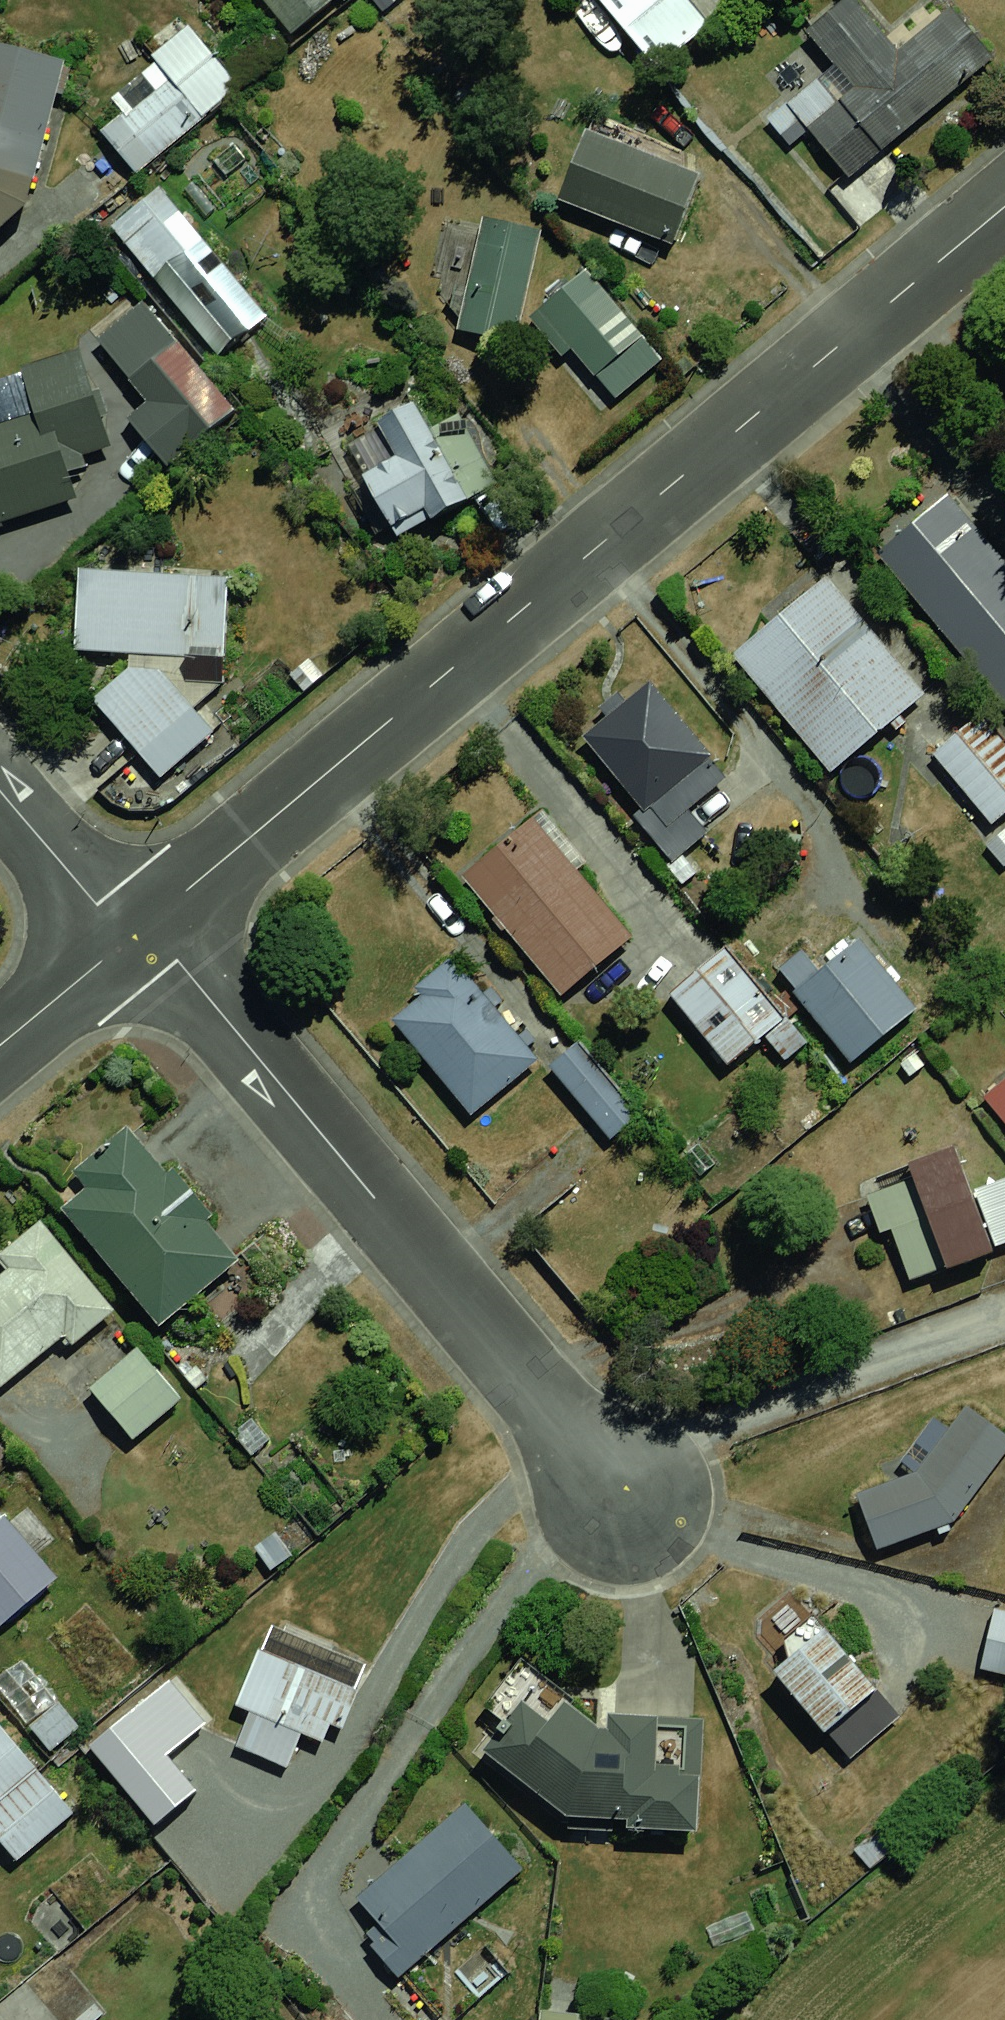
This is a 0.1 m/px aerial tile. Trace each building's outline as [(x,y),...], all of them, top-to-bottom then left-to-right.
[(649,68),(699,26),(677,0),(591,0),(649,68)] [(840,178),(978,63),(930,6),(878,50),(836,0),(835,0),(793,35),(822,70),(779,105),(840,178)] [(143,71),(80,127),(124,176),(228,83),(175,23),(133,61),(143,71)] [(12,209),(51,58),(0,45),(0,220),(12,209)] [(653,241),(682,167),(567,123),(538,197),(653,241)] [(143,190),(93,231),(204,365),(254,324),(143,190)] [(472,219),(435,323),(512,351),(549,246),(472,219)] [(532,311),(584,372),(629,335),(577,273),(532,311)] [(123,299),(71,343),(167,453),(219,409),(123,299)] [(0,421),(0,522),(51,507),(85,452),(65,355),(0,369),(0,406),(3,420),(0,421)] [(337,447),(383,545),(484,497),(438,399),(337,447)] [(868,545),(1004,714),(1004,577),(936,491),(868,545)] [(211,578),(53,571),(49,654),(207,661),(211,578)] [(805,582),(716,654),(813,772),(902,700),(805,582)] [(131,663),(75,708),(141,790),(197,745),(131,663)] [(647,678),(567,737),(642,838),(722,778),(647,678)] [(910,745),(972,829),(1004,807),(1004,767),(965,712),(910,745)] [(521,823),(442,873),(547,996),(617,941),(521,823)] [(986,851),(1004,868),(1004,831),(986,851)] [(816,921),(748,966),(840,1067),(900,1013),(816,921)] [(706,948),(655,997),(721,1079),(775,1033),(706,948)] [(433,959),(369,1010),(436,1106),(511,1053),(433,959)] [(547,1051),(516,1069),(580,1149),(615,1128),(547,1051)] [(954,1099),(1004,1157),(1004,1055),(954,1099)] [(143,1126),(47,1201),(148,1328),(244,1253),(143,1126)] [(949,1150),(852,1171),(886,1279),(981,1249),(949,1150)] [(0,1252),(0,1371),(74,1305),(14,1239),(0,1252)] [(158,1343),(67,1408),(124,1469),(209,1407),(158,1343)] [(891,1477),(827,1500),(845,1550),(932,1529),(996,1445),(945,1406),(891,1477)] [(47,1578),(0,1519),(0,1614),(47,1578)] [(956,1668),(1004,1680),(1004,1609),(969,1602),(956,1668)] [(822,1624),(765,1669),(819,1739),(877,1695),(822,1624)] [(370,1670),(273,1635),(240,1733),(306,1750),(357,1726),(370,1670)] [(479,1727),(452,1752),(536,1822),(674,1830),(681,1720),(580,1714),(511,1660),(460,1706),(479,1727)] [(172,1671),(87,1741),(161,1830),(211,1789),(180,1751),(215,1722),(172,1671)] [(9,1861),(69,1809),(0,1730),(0,1850),(9,1861)] [(438,1798),(333,1892),(400,1966),(505,1872),(438,1798)] [(514,2004),(512,2019),(605,2019),(514,2004)]
